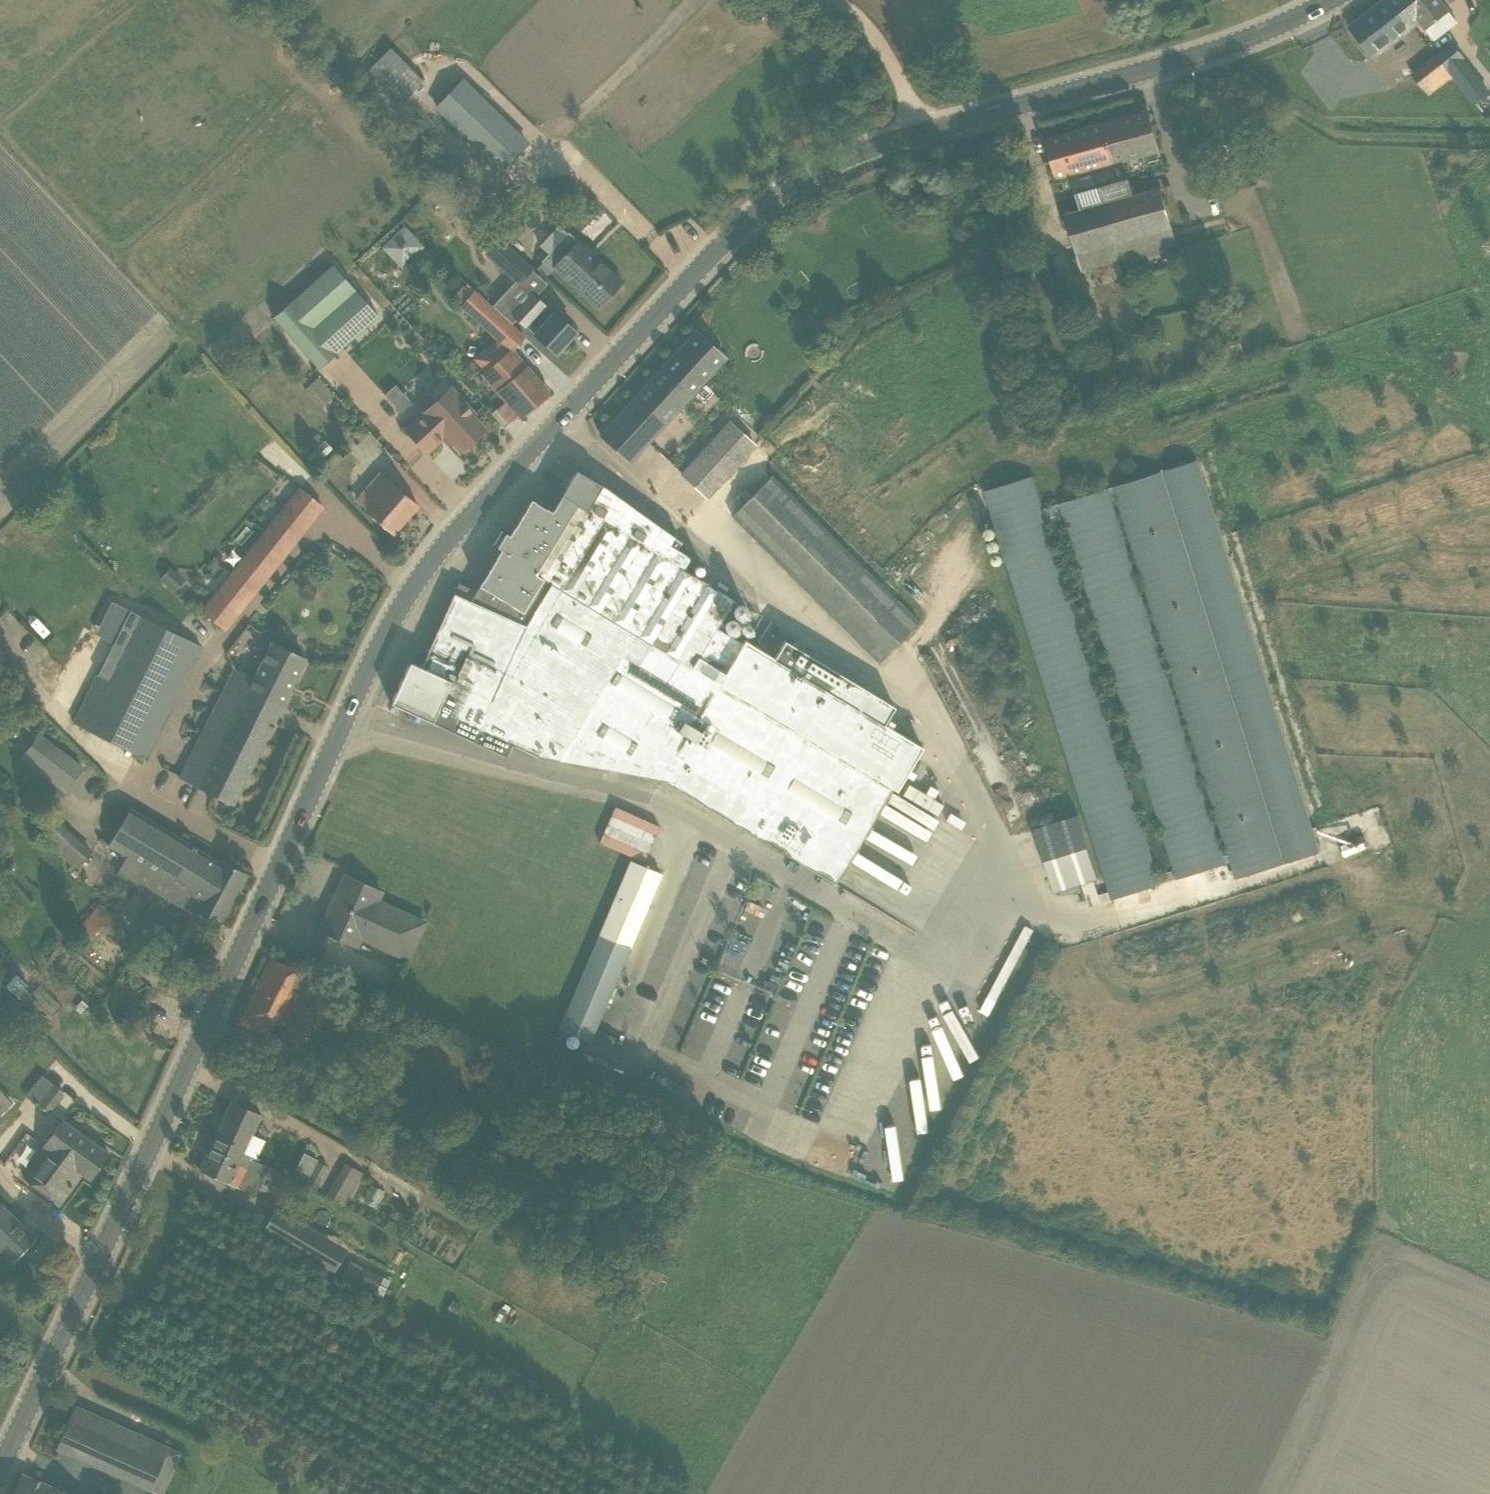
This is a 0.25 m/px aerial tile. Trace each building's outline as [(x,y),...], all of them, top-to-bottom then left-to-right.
[(1419,21),(1403,0),(1383,0),(1350,26),(1373,55),(1419,21)] [(1425,28),(1449,10),(1440,0),(1403,0),(1425,28)] [(1414,74),(1430,94),(1463,67),(1448,48),(1414,74)] [(502,170),(527,144),(462,79),(436,105),(502,170)] [(1102,123),(1113,164),(1143,156),(1145,164),(1162,159),(1160,151),(1149,110),(1102,123)] [(1083,270),(1121,260),(1106,204),(1117,201),(1113,188),(1117,181),(1113,164),(1102,123),(1045,139),(1057,179),(1057,180),(1072,176),(1081,208),(1066,212),(1067,214),(1079,257),(1083,270)] [(1117,201),(1106,204),(1121,260),(1177,244),(1161,188),(1144,193),(1134,196),(1117,201)] [(604,209),(584,228),(593,237),(613,218),(604,209)] [(381,246),(404,266),(424,243),(401,224),(381,246)] [(554,268),(597,308),(622,281),(568,232),(541,261),(551,271),(554,268)] [(531,269),(499,239),(486,252),(519,283),(531,269)] [(319,369),(379,316),(333,264),(272,317),(319,369)] [(462,305),(480,321),(491,308),(473,292),(462,305)] [(555,353),(575,331),(555,312),(554,312),(543,302),(542,303),(532,294),(521,307),(505,292),(493,305),(512,323),(517,318),(524,325),(525,324),(535,333),(534,334),(555,353)] [(810,312),(817,320),(826,316),(821,305),(809,309),(810,312)] [(680,406),(724,357),(696,331),(695,333),(694,334),(685,344),(682,348),(600,436),(628,463),(680,406)] [(1229,342),(1233,356),(1244,353),(1240,338),(1229,342)] [(483,373),(507,401),(498,408),(510,421),(518,414),(521,417),(549,393),(511,350),(483,373)] [(319,376),(305,390),(320,408),(336,395),(319,376)] [(397,382),(386,392),(402,409),(412,400),(397,382)] [(473,415),(475,413),(450,386),(404,428),(427,453),(446,434),(462,450),(485,428),(473,415)] [(836,411),(802,445),(814,456),(848,423),(836,411)] [(681,474),(706,497),(755,445),(730,421),(681,474)] [(835,883),(892,787),(896,790),(920,751),(889,732),(892,726),(887,724),(884,729),(882,728),(892,710),(782,644),(772,661),(717,628),(734,600),(684,570),(691,557),(676,549),(681,542),(601,485),(593,480),(576,470),(551,511),(531,498),(510,534),(502,530),(493,544),(501,549),(479,585),(479,586),(477,591),(472,601),(454,593),(421,666),(410,661),(391,703),(506,755),(512,743),(537,755),(664,780),(738,824),(835,883)] [(1271,862),(1267,850),(1279,847),(1162,470),(1116,485),(1109,487),(1112,496),(1119,494),(1230,851),(1222,854),(1225,863),(1233,861),(1245,857),(1249,869),(1271,862)] [(365,510),(392,534),(418,504),(380,472),(373,480),(383,488),(365,510)] [(917,620),(870,572),(772,474),(732,515),(735,517),(877,660),(917,620)] [(1060,512),(1057,503),(1043,507),(1036,482),(1033,475),(983,490),(1110,899),(1161,883),(1176,879),(1173,869),(1158,873),(1045,517),(1060,512)] [(299,487),(266,528),(292,549),(325,507),(299,487)] [(1109,487),(1057,503),(1060,512),(1173,869),(1176,879),(1225,863),(1222,854),(1112,496),(1109,487)] [(266,528),(233,569),(259,590),(292,549),(266,528)] [(171,588),(181,576),(170,566),(160,579),(171,588)] [(233,569),(200,610),(226,631),(259,590),(233,569)] [(472,601),(477,591),(459,582),(454,593),(472,601)] [(130,610),(74,723),(145,758),(201,645),(130,610)] [(234,667),(222,693),(242,702),(228,729),(261,746),(305,659),(271,642),(254,677),(234,667)] [(228,729),(242,702),(222,693),(199,736),(220,746),(228,729)] [(234,803),(261,746),(228,729),(220,746),(199,785),(234,803)] [(26,755),(67,786),(81,767),(40,736),(26,755)] [(199,785),(220,746),(199,736),(180,776),(199,785)] [(599,841),(643,861),(660,826),(615,806),(599,841)] [(194,908),(221,922),(247,874),(220,859),(219,862),(130,808),(108,844),(127,856),(117,874),(140,888),(143,882),(182,906),(189,894),(199,900),(194,908)] [(1078,814),(1035,828),(1054,892),(1098,878),(1078,814)] [(77,868),(91,852),(56,821),(42,836),(77,868)] [(630,860),(598,935),(630,949),(663,874),(630,860)] [(732,922),(751,876),(732,868),(713,914),(732,922)] [(415,944),(416,941),(425,922),(377,900),(381,891),(345,875),(320,929),(357,946),(361,937),(385,948),(392,933),(415,944)] [(112,913),(102,905),(81,929),(91,938),(112,913)] [(217,954),(218,954),(208,948),(208,949),(204,956),(203,956),(204,957),(204,961),(204,962),(205,962),(208,963),(208,964),(213,962),(213,961),(217,954)] [(321,979),(271,957),(239,1023),(268,1037),(276,1022),(283,1026),(298,997),(309,1002),(321,979)] [(18,995),(27,986),(15,975),(7,984),(18,995)] [(986,1040),(995,1031),(949,984),(939,993),(986,1040)] [(959,1086),(969,1076),(928,1040),(918,1050),(959,1086)] [(910,1068),(901,1078),(947,1121),(956,1111),(910,1068)] [(35,1101),(48,1112),(65,1093),(51,1082),(50,1083),(36,1100),(35,1101)] [(12,1104),(0,1091),(0,1115),(12,1104)] [(238,1164),(251,1171),(257,1158),(256,1158),(264,1140),(252,1134),(261,1114),(231,1101),(216,1134),(234,1143),(228,1155),(240,1160),(238,1164)] [(882,1118),(920,1158),(930,1149),(891,1109),(882,1118)] [(90,1179),(109,1153),(62,1119),(44,1145),(46,1147),(24,1176),(60,1204),(82,1173),(90,1179)] [(216,1134),(200,1169),(200,1170),(229,1183),(230,1183),(243,1189),(256,1194),(264,1177),(251,1171),(238,1164),(240,1160),(228,1155),(234,1143),(216,1134)] [(317,1161),(308,1178),(320,1184),(328,1167),(317,1161)] [(326,1195),(347,1206),(366,1174),(345,1162),(326,1195)] [(0,1206),(0,1249),(13,1261),(35,1237),(1,1204),(0,1206)] [(327,1238),(296,1220),(284,1241),(315,1259),(327,1238)] [(363,1266),(356,1280),(383,1294),(390,1279),(363,1266)] [(167,1446),(75,1405),(56,1448),(148,1488),(167,1446)] [(22,1472),(12,1493),(72,1493),(56,1487),(22,1472)]
